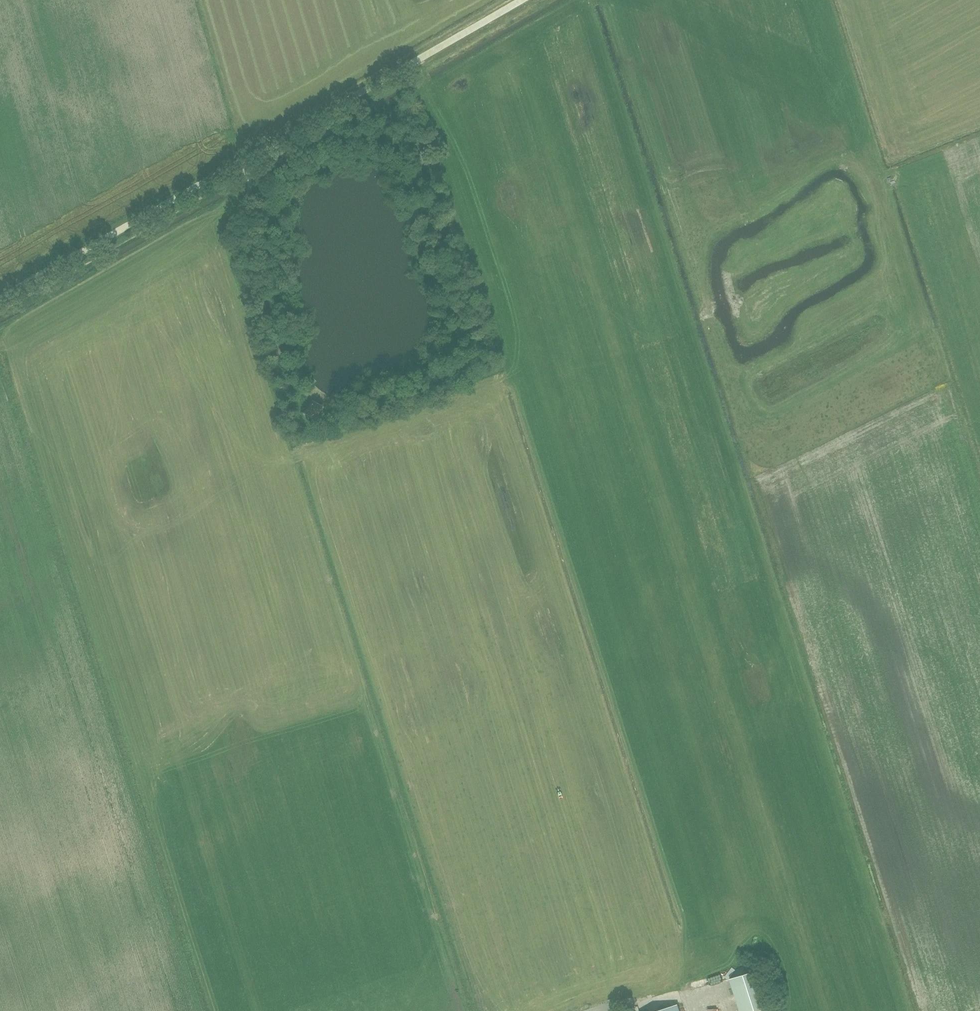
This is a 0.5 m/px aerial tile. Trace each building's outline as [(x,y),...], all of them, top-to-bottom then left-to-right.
[(322,405),(312,399),(304,412),(315,418),(322,405)] [(741,1010),(757,1010),(770,1007),(757,969),(730,979),(741,1010)]
